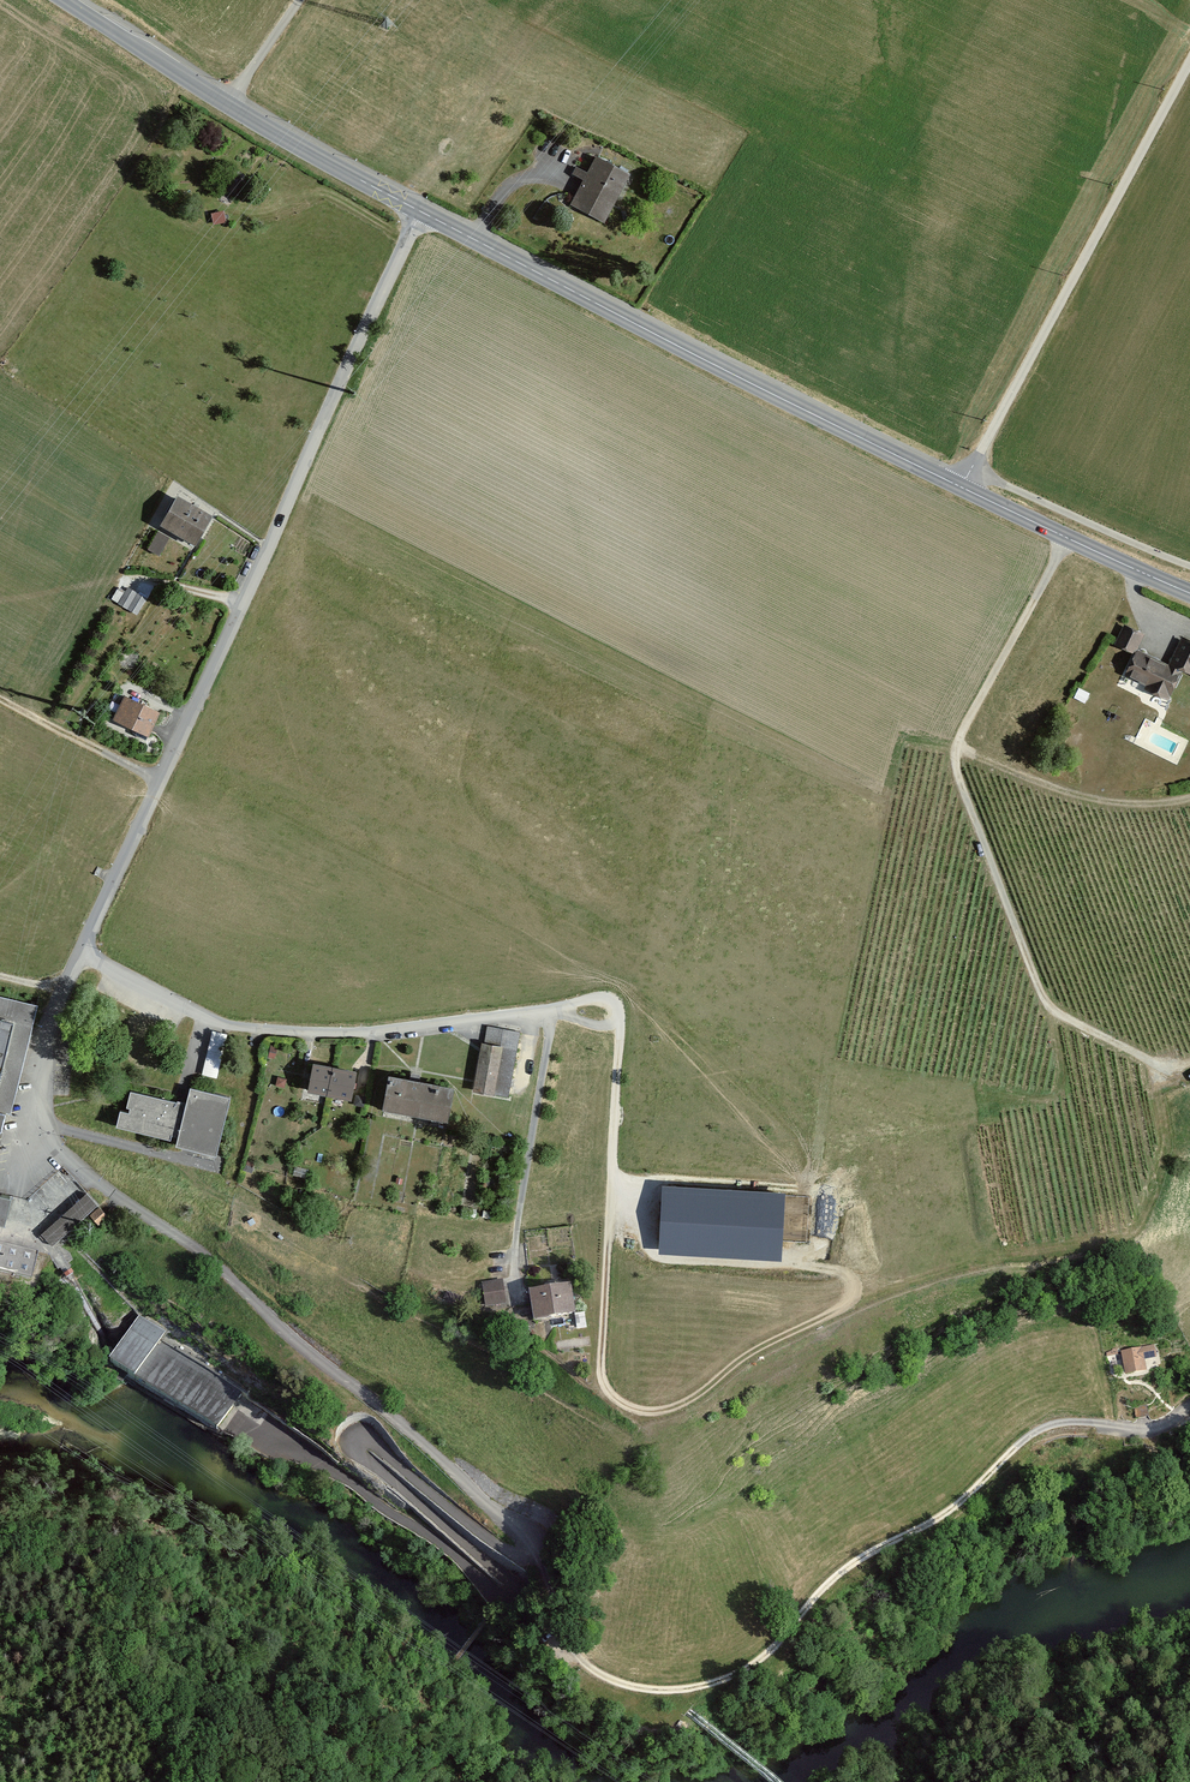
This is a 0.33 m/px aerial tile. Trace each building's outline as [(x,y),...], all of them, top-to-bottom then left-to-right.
[(571,205),(605,224),(632,176),(597,157),(589,172),(571,205)] [(225,210),(210,213),(213,227),(227,224),(225,210)] [(214,516),(178,497),(163,527),(199,546),(214,516)] [(171,538),(158,530),(147,549),(160,556),(171,538)] [(136,616),(147,599),(128,586),(126,589),(120,585),(111,599),(136,616)] [(1137,651),(1147,634),(1136,629),(1125,623),(1116,640),(1137,651)] [(1183,637),(1171,664),(1189,673),(1189,640),(1183,637)] [(1184,675),(1137,653),(1127,675),(1174,697),(1184,675)] [(161,712),(126,696),(115,720),(150,736),(161,712)] [(0,996),(0,1172),(16,1096),(36,1003),(17,999),(0,996)] [(509,1098),(521,1032),(487,1025),(474,1092),(509,1098)] [(227,1033),(211,1030),(202,1075),(217,1079),(227,1033)] [(333,1096),(338,1069),(316,1065),(311,1092),(333,1096)] [(355,1100),(360,1073),(338,1069),(333,1096),(355,1100)] [(451,1122),(458,1089),(394,1077),(388,1110),(451,1122)] [(220,1154),(233,1097),(193,1087),(189,1103),(133,1091),(129,1111),(121,1109),(117,1130),(220,1154)] [(783,1192),(664,1186),(662,1242),(780,1250),(783,1192)] [(16,1223),(21,1197),(0,1193),(0,1220),(16,1223)] [(103,1207),(90,1194),(46,1237),(60,1251),(103,1207)] [(104,1225),(113,1218),(106,1210),(98,1218),(104,1225)] [(0,1244),(0,1271),(40,1279),(44,1253),(0,1244)] [(511,1306),(508,1281),(488,1284),(491,1308),(511,1306)] [(575,1287),(535,1294),(540,1325),(581,1318),(575,1287)] [(244,1395),(134,1319),(105,1361),(125,1374),(215,1437),(244,1395)] [(1153,1345),(1123,1351),(1126,1372),(1147,1368),(1145,1357),(1155,1356),(1153,1345)] [(1147,1405),(1135,1407),(1137,1418),(1149,1415),(1147,1405)]
